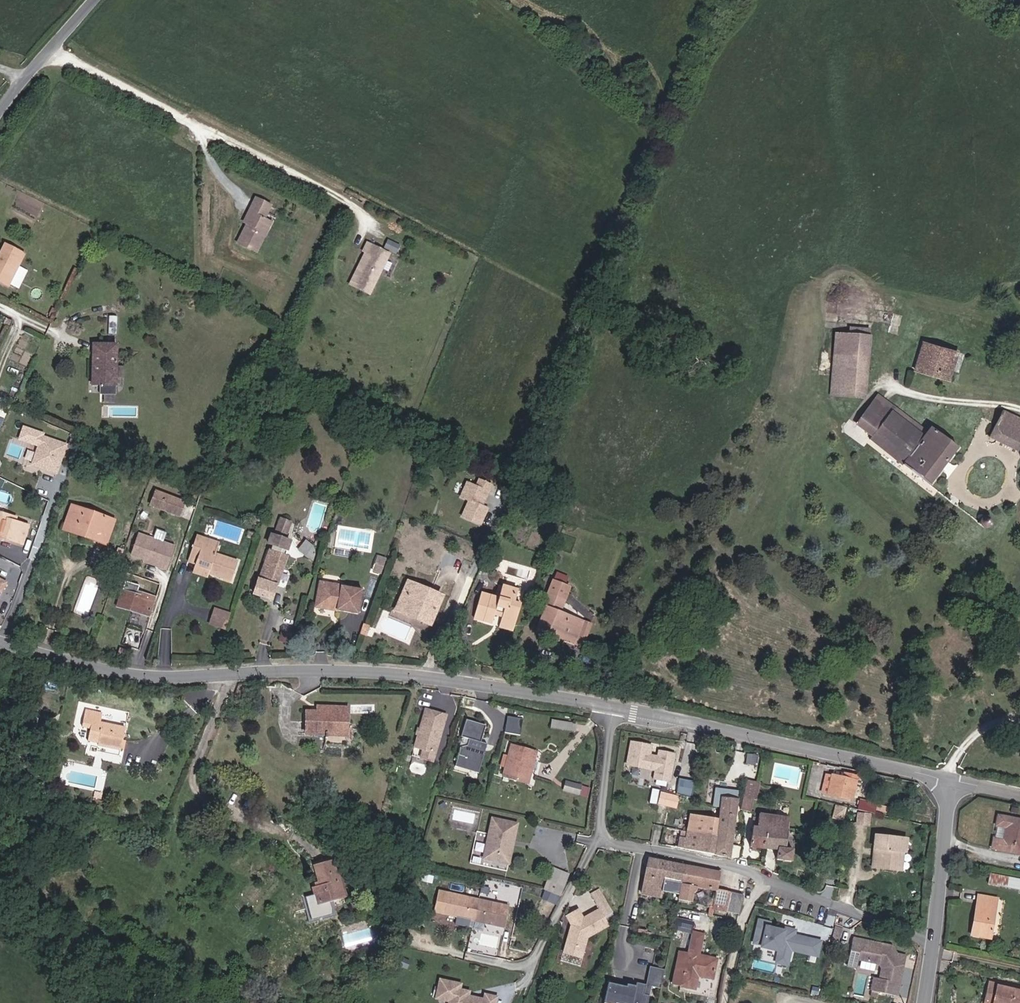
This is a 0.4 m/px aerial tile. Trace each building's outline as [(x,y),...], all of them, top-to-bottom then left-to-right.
[(273,206),(256,197),(243,223),(245,225),(236,243),(258,254),(275,221),(267,218),(273,206)] [(397,252),(400,245),(388,240),(385,247),(397,252)] [(25,251),(7,242),(0,257),(0,277),(6,280),(14,264),(18,266),(25,251)] [(372,293),(391,253),(370,243),(366,250),(368,252),(353,284),(372,293)] [(18,266),(14,264),(6,280),(10,282),(18,266)] [(20,287),(29,270),(19,266),(11,283),(20,287)] [(830,395),(864,398),(871,329),(848,328),(848,334),(836,334),(830,395)] [(958,352),(924,342),(916,369),(949,380),(958,352)] [(119,347),(95,346),(94,388),(118,388),(119,347)] [(921,426),(924,421),(915,414),(912,419),(880,395),(857,423),(877,439),(871,447),(882,456),(885,453),(929,485),(958,447),(935,429),(933,428),(930,432),(921,426)] [(1005,410),(998,423),(990,437),(1019,452),(1019,453),(1019,418),(1005,410)] [(933,428),(924,421),(921,426),(930,432),(933,428)] [(57,477),(67,447),(41,438),(31,467),(57,477)] [(473,484),(464,481),(458,497),(466,500),(460,517),(479,524),(493,484),(475,477),(473,484)] [(151,507),(182,517),(187,503),(156,493),(151,507)] [(106,548),(114,525),(73,508),(65,527),(86,535),(84,540),(106,548)] [(30,526),(17,522),(4,518),(6,513),(0,511),(0,529),(5,530),(4,535),(3,538),(25,544),(30,526)] [(992,517),(991,516),(988,515),(986,515),(984,516),(983,518),(982,520),(982,522),(983,524),(985,526),(987,527),(990,526),(992,525),(993,523),(994,521),(993,519),(992,517)] [(293,521),(283,518),(277,533),(287,536),(293,521)] [(250,526),(258,529),(260,522),(253,519),(250,526)] [(157,530),(154,537),(165,540),(167,533),(157,530)] [(201,533),(199,539),(222,547),(224,540),(201,533)] [(254,595),(272,602),(290,555),(286,554),(288,549),(290,550),(293,541),(275,534),(272,543),(276,544),(275,549),(272,548),(254,595)] [(167,572),(175,548),(139,536),(132,557),(144,561),(145,564),(150,566),(153,564),(160,566),(159,569),(167,572)] [(213,566),(211,573),(234,581),(241,559),(220,552),(222,547),(199,539),(193,557),(200,560),(200,562),(213,566)] [(310,542),(303,551),(317,563),(320,559),(319,548),(310,542)] [(123,560),(126,552),(120,550),(117,559),(123,560)] [(211,573),(213,566),(200,562),(196,572),(210,577),(211,573)] [(580,621),(560,614),(570,588),(553,581),(542,609),(546,611),(538,630),(549,634),(550,630),(573,639),(580,621)] [(322,584),(315,610),(357,621),(363,595),(322,584)] [(405,586),(403,594),(411,596),(405,615),(416,618),(417,616),(422,618),(422,620),(433,624),(443,599),(405,586)] [(514,603),(518,592),(504,587),(499,600),(484,594),(474,619),(491,626),(497,612),(503,614),(501,621),(515,625),(522,606),(514,603)] [(115,604),(150,617),(158,598),(136,590),(134,595),(121,590),(115,604)] [(397,612),(405,615),(411,596),(403,594),(397,612)] [(231,614),(218,609),(215,617),(228,621),(231,614)] [(226,628),(228,621),(215,617),(213,624),(226,628)] [(512,633),(515,625),(501,621),(499,628),(512,633)] [(573,639),(550,630),(549,634),(575,644),(583,622),(580,621),(573,639)] [(369,640),(373,629),(367,627),(362,638),(369,640)] [(105,710),(88,707),(85,724),(94,725),(92,739),(102,741),(102,745),(123,750),(128,726),(103,721),(105,710)] [(437,752),(448,714),(428,708),(416,746),(425,749),(437,752)] [(306,715),(305,738),(346,740),(347,710),(317,709),(317,715),(306,715)] [(524,719),(508,717),(506,733),(521,735),(524,719)] [(485,725),(466,720),(461,737),(469,740),(468,746),(461,748),(456,766),(479,773),(487,744),(481,742),(485,725)] [(550,721),(549,728),(574,731),(575,725),(550,721)] [(653,746),(631,742),(627,767),(654,772),(653,780),(671,784),(676,754),(658,750),(657,756),(651,755),(653,746)] [(533,752),(507,744),(496,779),(523,786),(526,777),(519,775),(524,761),(531,763),(533,752)] [(434,761),(437,752),(425,749),(422,757),(434,761)] [(568,766),(566,773),(581,778),(583,770),(568,766)] [(847,772),(846,777),(832,774),(830,783),(854,788),(857,774),(847,772)] [(740,810),(750,812),(755,781),(745,778),(740,810)] [(695,782),(679,779),(676,794),(692,797),(695,782)] [(563,791),(590,795),(590,791),(586,790),(587,784),(565,781),(563,791)] [(824,784),(822,793),(827,794),(830,783),(825,782),(824,784)] [(830,783),(827,794),(851,799),(854,788),(830,783)] [(729,798),(722,797),(721,808),(719,819),(718,824),(734,828),(738,793),(730,791),(729,798)] [(858,809),(886,816),(888,808),(875,805),(875,803),(861,800),(858,809)] [(688,833),(732,844),(734,828),(718,824),(719,819),(701,815),(702,809),(693,807),(688,833)] [(871,825),(872,813),(858,812),(857,824),(871,825)] [(788,831),(789,818),(760,813),(758,827),(752,826),(750,839),(749,847),(764,849),(767,828),(788,831)] [(996,816),(990,850),(1019,855),(1019,820),(996,816)] [(517,841),(521,824),(496,818),(487,855),(505,858),(510,854),(512,841),(517,841)] [(799,833),(801,820),(789,818),(788,831),(799,833)] [(677,847),(730,858),(732,844),(688,833),(663,826),(660,839),(677,843),(677,847)] [(793,850),(786,849),(788,831),(767,828),(764,849),(777,851),(776,861),(791,863),(793,850)] [(896,869),(898,850),(903,851),(905,851),(907,838),(876,835),(875,847),(876,848),(874,866),(896,869)] [(511,864),(517,841),(512,841),(510,854),(505,858),(487,855),(487,858),(511,864)] [(332,883),(338,881),(333,859),(314,864),(319,885),(313,887),(317,905),(336,901),(332,883)] [(685,882),(687,866),(649,859),(645,895),(664,899),(666,888),(667,881),(684,885),(685,882)] [(706,870),(687,866),(685,882),(699,885),(704,886),(706,870)] [(706,870),(704,886),(717,890),(719,873),(706,870)] [(550,884),(552,884),(558,887),(563,873),(556,871),(550,884)] [(990,874),(988,885),(999,887),(1019,891),(1019,880),(990,874)] [(683,891),(684,885),(667,881),(666,888),(683,891)] [(693,900),(695,890),(699,889),(699,885),(685,882),(682,898),(693,900)] [(502,925),(508,904),(447,889),(442,910),(502,925)] [(714,909),(726,911),(730,893),(717,890),(715,900),(714,909)] [(730,893),(726,911),(739,914),(741,904),(742,896),(730,893)] [(990,939),(997,901),(977,898),(971,936),(990,939)] [(715,900),(709,899),(707,907),(714,909),(715,900)] [(584,934),(604,922),(594,906),(579,916),(573,907),(562,914),(567,923),(561,951),(579,955),(584,934)] [(449,924),(470,925),(470,917),(449,916),(449,924)] [(676,917),(673,929),(691,933),(694,921),(676,917)] [(772,923),(758,920),(752,944),(763,946),(762,949),(778,953),(775,964),(790,967),(793,954),(820,960),(824,941),(788,933),(789,931),(771,927),(772,923)] [(701,957),(705,936),(694,933),(690,954),(689,958),(682,990),(692,992),(695,977),(713,982),(718,960),(701,957)] [(872,988),(897,993),(904,952),(896,951),(891,943),(852,936),(850,945),(860,946),(858,957),(879,961),(882,966),(880,976),(875,976),(872,988)] [(858,957),(860,946),(850,945),(847,964),(857,966),(858,957)] [(689,958),(681,956),(674,988),(682,990),(689,958)] [(440,979),(436,1000),(449,1002),(498,1002),(500,996),(484,993),(483,998),(471,995),(472,990),(463,989),(464,984),(440,979)] [(988,981),(983,1002),(1019,1002),(1019,1000),(1019,991),(998,986),(998,983),(988,981)] [(610,983),(605,1002),(649,1002),(652,986),(636,982),(635,986),(628,984),(627,987),(610,983)]
